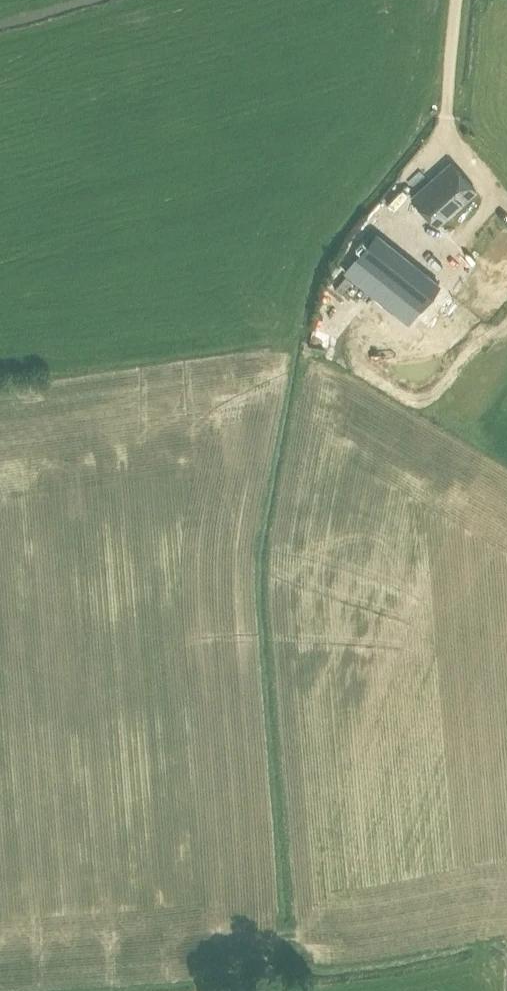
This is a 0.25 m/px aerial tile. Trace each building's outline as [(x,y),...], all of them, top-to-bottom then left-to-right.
[(451,161),(411,195),(437,224),(476,190),(451,161)] [(375,295),(409,322),(440,284),(375,232),(345,270),(375,295)]
